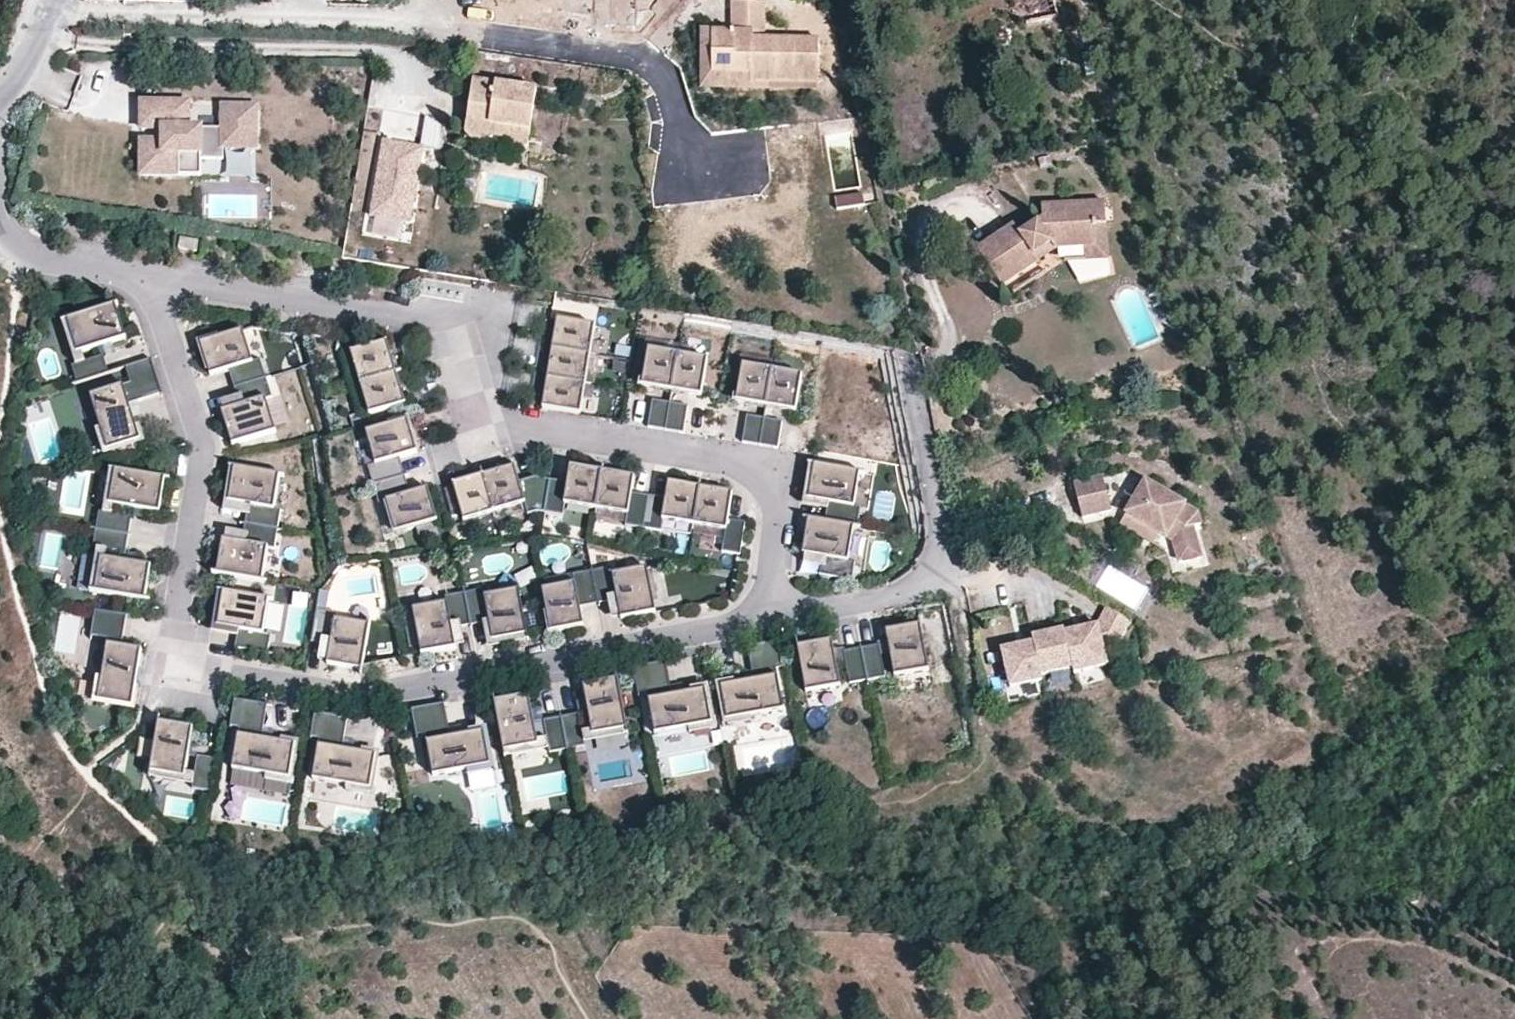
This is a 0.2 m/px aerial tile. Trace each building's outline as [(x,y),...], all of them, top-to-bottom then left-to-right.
[(1026,25),(1058,18),(1053,0),(1020,0),(1026,25)] [(817,82),(817,37),(765,37),(764,2),(731,3),(731,29),(713,30),(713,82),(817,82)] [(1087,76),(1102,72),(1097,51),(1082,55),(1087,76)] [(526,147),(535,88),(473,79),(467,122),(506,127),(504,138),(504,144),(526,147)] [(713,82),(713,91),(817,89),(817,82),(713,82)] [(188,101),(141,101),(141,128),(163,127),(163,139),(142,140),(141,173),(201,174),(201,157),(224,157),(223,145),(240,145),(240,127),(255,127),(256,104),(222,104),(222,126),(188,126),(188,104),(188,101)] [(504,138),(506,127),(467,122),(466,133),(504,138)] [(163,127),(141,128),(142,140),(163,139),(163,127)] [(255,127),(240,127),(240,145),(256,145),(255,127)] [(425,150),(383,143),(371,220),(413,226),(425,150)] [(862,192),(836,198),(838,211),(865,206),(862,192)] [(1104,202),(1041,207),(1042,219),(1018,234),(1013,226),(976,251),(1007,297),(1013,294),(1015,297),(1045,276),(1038,263),(1034,258),(1052,245),(1054,251),(1083,249),(1092,248),(1091,225),(1105,225),(1104,202)] [(1091,225),(1092,248),(1083,249),(1083,262),(1108,260),(1105,225),(1091,225)] [(200,241),(182,238),(180,249),(198,252),(200,241)] [(1034,258),(1038,263),(1054,251),(1052,245),(1034,258)] [(83,354),(127,339),(116,306),(68,322),(79,355),(83,354)] [(551,320),(546,347),(584,353),(588,326),(551,320)] [(83,354),(79,355),(68,322),(63,323),(77,365),(86,362),(83,354)] [(229,370),(235,389),(266,378),(260,360),(253,362),(243,331),(201,345),(211,376),(229,370)] [(397,374),(387,343),(360,351),(352,353),(361,384),(397,374)] [(546,347),(541,377),(579,383),(584,353),(546,347)] [(641,387),(671,392),(677,354),(647,350),(641,387)] [(671,392),(700,396),(706,359),(677,354),(671,392)] [(72,367),(77,384),(110,374),(104,356),(86,362),(77,365),(72,367)] [(131,409),(163,398),(151,360),(126,368),(131,383),(91,396),(101,429),(96,431),(104,453),(142,441),(131,409)] [(771,369),(742,364),(736,402),(765,407),(771,369)] [(801,374),(771,369),(765,407),(795,411),(801,374)] [(397,374),(361,384),(370,416),(406,405),(397,374)] [(541,377),(536,409),(574,415),(579,383),(541,377)] [(273,397),(266,378),(235,389),(241,406),(222,413),(233,446),(276,432),(266,400),(273,397)] [(647,426),(665,430),(669,402),(651,399),(647,426)] [(687,405),(669,402),(665,430),(683,432),(687,405)] [(741,442),(759,445),(764,417),(746,414),(741,442)] [(781,420),(764,417),(759,445),(777,447),(781,420)] [(374,486),(405,477),(400,459),(418,453),(408,421),(367,434),(376,466),(368,468),(374,486)] [(484,473),(495,510),(524,502),(527,513),(537,510),(545,511),(551,477),(536,475),(519,480),(514,464),(484,473)] [(828,501),(825,520),(853,524),(858,525),(861,506),(853,504),(858,473),(815,466),(810,498),(828,501)] [(551,477),(545,511),(564,514),(565,505),(596,510),(602,472),(571,467),(569,480),(551,477)] [(248,505),(246,524),(278,529),(281,510),(273,508),(279,477),(235,469),(229,503),(248,505)] [(115,472),(110,471),(103,514),(113,516),(114,507),(109,506),(115,472)] [(165,480),(115,472),(109,506),(114,507),(159,514),(165,480)] [(602,472),(596,510),(628,515),(626,527),(643,529),(648,496),(632,494),(635,477),(602,472)] [(495,510),(484,473),(453,482),(464,520),(495,510)] [(411,495),(405,477),(374,486),(379,505),(387,503),(397,534),(438,522),(428,490),(411,495)] [(1105,478),(1075,487),(1085,519),(1115,510),(1105,478)] [(1129,522),(1149,534),(1177,553),(1181,570),(1205,564),(1196,530),(1205,527),(1204,517),(1145,482),(1136,500),(1139,502),(1129,522)] [(666,500),(648,496),(643,529),(662,532),(664,522),(694,527),(700,489),(669,483),(666,500)] [(700,489),(694,527),(726,531),(722,553),(741,556),(746,524),(728,521),(733,494),(700,489)] [(95,531),(129,537),(132,519),(113,516),(103,514),(98,514),(95,531)] [(823,553),(820,572),(852,577),(855,558),(848,556),(853,524),(825,520),(809,517),(804,550),(823,553)] [(1149,534),(1129,522),(1125,528),(1145,541),(1149,534)] [(275,549),(278,529),(246,524),(243,543),(223,540),(218,575),(263,582),(268,548),(275,549)] [(107,551),(126,554),(129,537),(95,531),(92,549),(97,549),(107,551)] [(105,560),(107,551),(97,549),(90,593),(95,594),(101,559),(105,560)] [(105,560),(101,559),(95,594),(145,601),(151,567),(105,560)] [(612,567),(593,572),(599,604),(618,600),(621,620),(656,613),(647,568),(614,575),(612,567)] [(581,608),(599,604),(593,572),(573,576),(575,583),(543,590),(552,633),(584,627),(581,608)] [(485,589),(465,593),(471,626),(490,622),(494,642),(528,635),(520,590),(486,597),(485,589)] [(1155,594),(1149,590),(1132,618),(1138,621),(1155,594)] [(238,629),(235,649),(268,655),(272,635),(264,633),(270,600),(225,592),(219,626),(238,629)] [(453,630),(471,626),(465,593),(446,597),(447,605),(415,611),(424,655),(456,649),(453,630)] [(1094,634),(1103,632),(1112,640),(1126,626),(1106,608),(1091,623),(1059,631),(1068,666),(1069,671),(1101,664),(1094,634)] [(337,613),(318,610),(312,643),(331,646),(328,665),(363,671),(370,626),(336,620),(337,613)] [(122,647),(127,616),(95,611),(91,637),(108,639),(101,679),(97,678),(93,701),(132,707),(141,650),(122,647)] [(920,625),(886,632),(894,672),(895,677),(929,671),(920,625)] [(1028,641),(1036,674),(1068,666),(1059,631),(1059,628),(1027,635),(1028,641)] [(786,667),(780,638),(747,645),(754,681),(721,687),(728,726),(751,721),(750,717),(784,710),(776,668),(786,667)] [(998,648),(1006,686),(1037,679),(1036,674),(1028,641),(998,648)] [(841,687),(832,642),(798,648),(807,694),(841,687)] [(863,648),(869,681),(886,678),(885,674),(880,644),(863,648)] [(845,652),(852,685),(869,681),(863,648),(845,652)] [(666,660),(634,667),(639,693),(648,692),(656,733),(690,727),(690,732),(714,727),(706,688),(673,695),(666,660)] [(930,675),(929,671),(895,677),(894,672),(885,674),(886,678),(887,683),(930,675)] [(628,729),(618,679),(583,686),(592,731),(593,736),(628,729)] [(841,687),(807,694),(807,699),(852,690),(851,681),(840,683),(841,687)] [(539,741),(531,696),(496,702),(506,752),(540,745),(539,741)] [(263,739),(268,705),(235,700),(231,727),(240,728),(233,770),(267,775),(266,780),(290,784),(296,745),(263,739)] [(445,703),(412,710),(417,736),(426,735),(434,776),(468,770),(469,775),(492,770),(484,731),(451,738),(445,703)] [(344,752),(349,718),(316,713),(312,740),(321,741),(314,782),(348,788),(348,793),(371,797),(377,757),(344,752)] [(563,718),(570,751),(587,748),(586,742),(584,733),(580,714),(563,718)] [(551,749),(552,754),(570,751),(563,718),(546,721),(549,739),(551,749)] [(186,778),(194,728),(160,723),(152,773),(186,778)] [(629,734),(628,729),(593,736),(592,731),(584,733),(586,742),(629,734)] [(539,741),(540,745),(506,752),(507,757),(551,749),(549,739),(539,741)] [(212,793),(218,760),(198,757),(193,790),(212,793)] [(187,774),(186,778),(152,773),(151,778),(193,784),(195,775),(187,774)]
